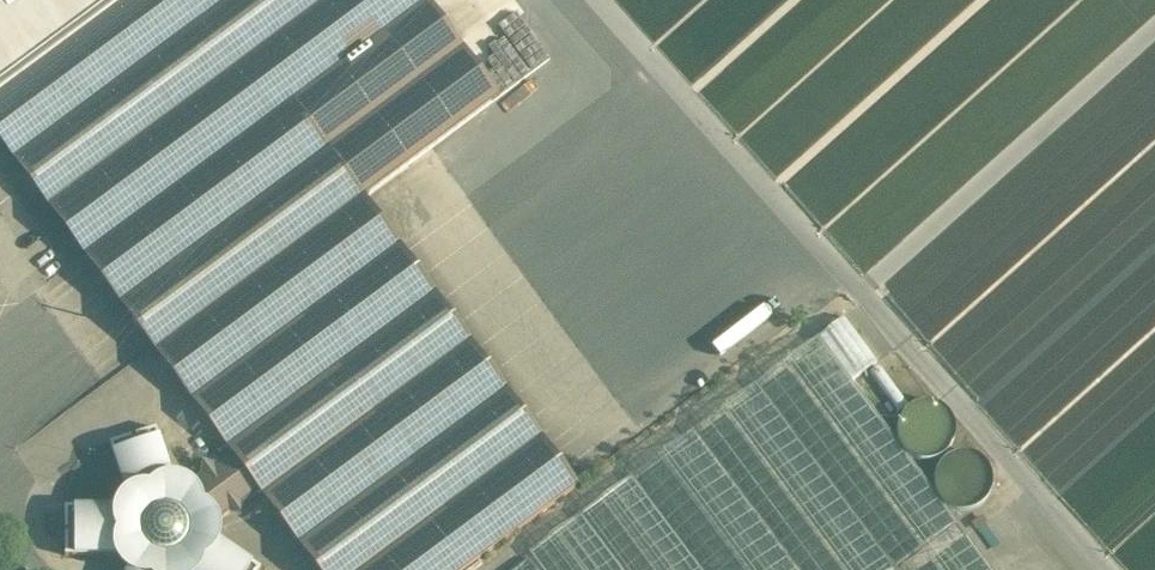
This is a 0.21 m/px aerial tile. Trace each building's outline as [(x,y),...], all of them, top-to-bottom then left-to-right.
[(0,92),(0,135),(193,396),(396,245),(290,102),(428,0),(124,0),(0,92)] [(124,0),(0,0),(0,92),(124,0)] [(483,38),(501,62),(495,66),(500,74),(511,65),(519,76),(548,54),(516,13),(483,38)] [(320,113),(310,120),(313,124),(323,117),(320,113)] [(396,245),(193,396),(261,488),(322,569),(464,569),(575,487),(396,245)] [(877,362),(844,317),(817,337),(850,381),(877,362)] [(529,551),(543,569),(991,569),(850,381),(817,337),(529,551)] [(953,441),(955,430),(953,419),(946,409),(937,403),(926,401),(914,403),(905,410),(899,419),(897,430),(899,442),(905,451),(915,457),(926,459),(937,457),(947,451),(953,441)] [(109,443),(129,501),(125,506),(65,507),(65,556),(119,555),(127,567),(126,569),(259,569),(261,568),(211,533),(211,528),(210,527),(212,526),(211,525),(210,526),(200,513),(192,519),(184,507),(191,501),(182,488),(183,487),(182,486),(181,488),(180,487),(175,485),(156,428),(109,443)] [(233,450),(215,464),(202,462),(200,475),(183,487),(182,488),(191,501),(184,507),(192,519),(200,513),(210,526),(211,525),(229,512),(241,514),(243,502),(261,488),(233,450)] [(990,492),(993,480),(990,469),(984,460),(974,453),(963,451),(952,454),(942,460),(936,470),(934,481),(936,492),(943,502),(952,508),(964,510),(975,508),(984,501),(990,492)] [(528,558),(512,569),(537,569),(528,558)]
